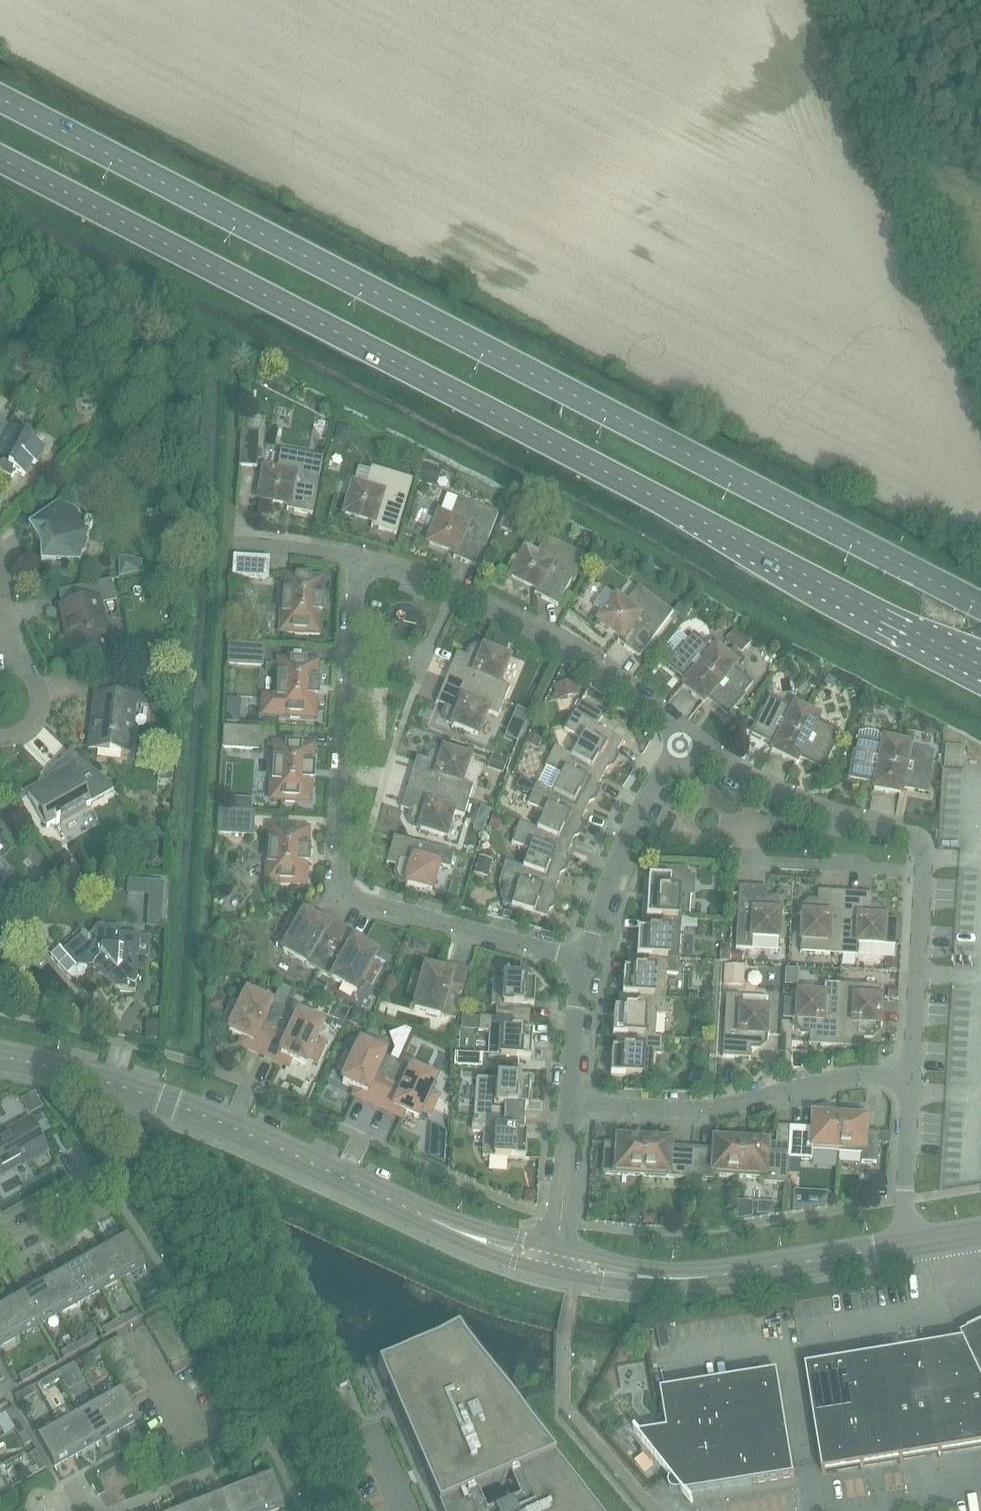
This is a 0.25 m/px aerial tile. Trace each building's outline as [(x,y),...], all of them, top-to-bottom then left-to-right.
[(8,426),(0,422),(0,441),(8,426)] [(0,441),(0,459),(3,461),(0,467),(0,482),(9,487),(16,473),(24,477),(31,463),(35,465),(44,449),(29,441),(31,438),(8,426),(0,441)] [(259,432),(242,431),(239,466),(257,467),(259,432)] [(294,511),(313,515),(323,458),(280,450),(277,471),(265,469),(259,499),(295,505),(294,511)] [(378,529),(396,534),(413,479),(371,467),(365,487),(354,484),(345,513),(380,523),(378,529)] [(460,561),(478,567),(498,514),(458,499),(450,518),(439,514),(428,542),(463,555),(460,561)] [(61,563),(79,563),(82,554),(84,555),(88,541),(86,541),(91,528),(91,527),(90,522),(87,522),(78,516),(79,514),(67,505),(65,507),(59,503),(28,526),(38,539),(41,546),(41,563),(61,563)] [(544,592),(541,598),(558,606),(584,555),(546,536),(536,554),(525,549),(512,576),(544,592)] [(118,558),(119,576),(142,571),(141,562),(118,558)] [(234,576),(266,578),(267,560),(235,558),(234,576)] [(298,577),(284,576),(281,631),(295,631),(295,633),(305,634),(305,632),(319,633),(320,613),(322,613),(323,599),(321,598),(322,578),(308,578),(308,576),(298,575),(298,577)] [(67,638),(72,663),(112,654),(109,639),(101,605),(116,602),(111,580),(76,587),(80,603),(60,607),(64,623),(68,622),(71,637),(67,638)] [(616,596),(598,620),(627,642),(624,647),(639,658),(673,612),(639,586),(626,603),(616,596)] [(683,685),(693,694),(726,655),(716,646),(712,651),(693,636),(695,634),(694,633),(688,640),(680,634),(677,634),(665,648),(675,656),(667,664),(687,680),(683,685)] [(230,645),(229,664),(261,665),(262,647),(230,645)] [(452,663),(446,678),(504,702),(510,687),(499,683),(509,659),(478,647),(470,650),(463,668),(452,663)] [(726,655),(693,694),(704,703),(708,698),(727,714),(753,683),(752,683),(751,684),(733,669),(737,664),(726,655)] [(263,714),(276,714),(290,715),(290,717),(300,718),(300,716),(314,717),(315,697),(317,697),(318,682),(316,682),(317,662),(279,660),(277,698),(264,697),(263,714)] [(567,675),(569,690),(594,686),(592,672),(567,675)] [(504,702),(446,678),(440,693),(451,697),(443,714),(447,722),(477,735),(487,712),(498,716),(504,702)] [(91,750),(130,754),(135,706),(150,707),(152,683),(119,680),(117,697),(95,694),(92,721),(98,722),(97,732),(93,732),(91,750)] [(772,750),(784,756),(807,710),(794,704),(792,710),(770,699),(771,697),(770,697),(752,733),(774,744),(772,750)] [(581,740),(571,756),(571,757),(605,776),(604,775),(608,767),(612,766),(617,758),(616,754),(622,743),(623,744),(624,742),(597,726),(602,717),(604,718),(605,716),(581,702),(564,730),(581,740)] [(807,710),(784,756),(796,762),(799,756),(822,768),(840,731),(839,731),(838,733),(816,722),(819,716),(807,710)] [(224,747),(256,749),(257,731),(225,729),(224,747)] [(874,788),(887,791),(897,741),(883,738),(876,733),(867,731),(859,734),(850,777),(875,782),(874,788)] [(897,741),(887,791),(901,794),(902,787),(927,792),(934,752),(933,752),(933,754),(909,750),(910,743),(897,741)] [(285,799),(285,801),(295,802),(295,800),(309,801),(310,781),(312,781),(313,766),(311,766),(312,746),(298,745),(298,743),(289,743),(289,745),(275,744),(272,798),(285,799)] [(562,775),(553,793),(588,810),(586,809),(590,801),(594,800),(598,792),(597,788),(603,777),(604,778),(605,776),(571,757),(571,756),(555,747),(545,767),(562,775)] [(28,794),(47,828),(55,823),(56,825),(60,823),(59,821),(85,807),(86,807),(91,804),(86,795),(106,784),(71,749),(55,766),(61,776),(28,794)] [(413,768),(409,783),(468,801),(473,786),(462,783),(469,758),(437,749),(430,753),(424,771),(413,768)] [(544,812),(537,830),(573,846),(573,845),(571,844),(575,836),(578,835),(582,826),(581,823),(585,811),(587,812),(588,810),(553,793),(521,776),(516,789),(531,796),(527,805),(544,812)] [(468,801),(409,783),(404,798),(415,802),(410,820),(414,828),(445,837),(452,813),(464,816),(468,801)] [(79,823),(99,815),(96,806),(75,814),(79,823)] [(219,833),(251,834),(252,815),(221,813),(219,833)] [(530,850),(523,868),(560,882),(560,881),(558,881),(561,872),(565,870),(568,862),(566,858),(570,846),(572,847),(573,846),(537,830),(519,822),(512,844),(530,850)] [(287,828),(287,826),(277,825),(277,827),(270,827),(267,881),(281,882),(281,884),(290,885),(290,883),(304,883),(306,864),(308,864),(308,849),(306,849),(307,829),(287,828)] [(450,869),(454,853),(394,837),(390,853),(401,856),(396,874),(400,882),(432,890),(438,866),(450,869)] [(628,868),(635,850),(626,846),(618,864),(628,868)] [(14,876),(0,859),(0,887),(14,876)] [(523,868),(505,861),(499,883),(500,884),(499,888),(503,902),(506,905),(510,906),(509,907),(549,919),(549,918),(547,917),(550,909),(553,907),(556,898),(554,895),(558,883),(559,883),(560,882),(523,868)] [(648,877),(647,900),(646,916),(646,917),(681,919),(681,920),(688,920),(690,894),(692,895),(693,878),(687,878),(687,868),(654,867),(654,877),(648,877)] [(736,949),(752,950),(777,951),(780,907),(774,900),(755,899),(756,887),(739,886),(736,949)] [(800,953),(841,955),(845,893),(829,892),(829,903),(810,902),(803,908),(800,953)] [(841,955),(857,956),(858,944),(895,946),(897,920),(885,919),(885,913),(879,906),(860,905),(861,894),(845,893),(841,955)] [(283,951),(319,971),(343,928),(329,920),(325,926),(303,914),(299,922),(291,918),(282,934),(290,938),(283,951)] [(638,940),(637,956),(637,957),(667,959),(679,960),(681,920),(681,919),(646,917),(646,916),(644,916),(643,940),(638,940)] [(52,954),(52,957),(70,978),(77,979),(79,977),(82,977),(85,975),(85,972),(87,971),(87,968),(97,968),(116,990),(136,991),(138,958),(147,958),(149,938),(120,936),(120,928),(99,926),(86,937),(83,934),(81,936),(84,939),(66,955),(59,947),(52,954)] [(343,928),(319,971),(355,992),(363,979),(370,983),(379,967),(371,963),(376,955),(354,942),(357,936),(343,928)] [(739,955),(739,976),(771,977),(772,956),(739,955)] [(623,979),(622,995),(622,996),(665,998),(666,974),(678,975),(679,960),(667,959),(637,957),(637,956),(630,956),(629,979),(623,979)] [(423,978),(415,975),(410,993),(418,995),(415,1009),(455,1020),(468,972),(452,968),(450,975),(425,968),(423,978)] [(493,979),(491,1006),(496,1006),(495,1018),(495,1019),(528,1020),(529,999),(534,999),(535,982),(493,979)] [(820,1046),(836,1047),(840,984),(824,983),(823,995),(798,994),(796,1027),(802,1033),(821,1034),(820,1046)] [(840,984),(836,1047),(852,1048),(852,1036),(871,1037),(878,1032),(881,987),(840,984)] [(249,1048),(264,1055),(285,1010),(247,993),(241,1006),(233,1002),(225,1019),(233,1022),(229,1031),(252,1042),(249,1048)] [(613,1036),(618,1036),(655,1038),(655,1037),(657,1013),(665,1014),(666,998),(665,998),(622,996),(622,995),(620,995),(619,1018),(614,1018),(613,1036)] [(758,1048),(765,1042),(767,998),(726,995),(722,1058),(739,1059),(740,1047),(758,1048)] [(285,1010),(264,1055),(278,1062),(282,1056),(304,1066),(308,1057),(316,1061),(324,1045),(316,1041),(322,1028),(285,1010)] [(488,1057),(531,1060),(532,1042),(526,1042),(528,1020),(495,1019),(495,1018),(479,1017),(478,1031),(490,1032),(488,1057)] [(618,1036),(617,1058),(611,1058),(610,1076),(653,1078),(654,1053),(661,1053),(662,1038),(655,1037),(655,1038),(618,1036)] [(398,1062),(360,1045),(354,1058),(346,1054),(339,1071),(347,1074),(342,1083),(365,1094),(362,1100),(377,1107),(398,1062)] [(436,1079),(398,1062),(377,1107),(392,1114),(395,1107),(418,1118),(422,1109),(430,1113),(438,1097),(430,1093),(436,1079)] [(477,1078),(475,1104),(482,1105),(481,1118),(522,1120),(523,1099),(528,1099),(529,1081),(477,1078)] [(789,1128),(788,1156),(788,1158),(789,1158),(812,1160),(813,1151),(837,1153),(839,1118),(828,1117),(828,1113),(817,1113),(816,1117),(813,1117),(812,1131),(791,1130),(791,1128),(789,1128)] [(850,1119),(839,1118),(837,1153),(862,1154),(861,1163),(876,1163),(878,1133),(877,1133),(877,1135),(864,1134),(865,1119),(862,1119),(862,1115),(851,1115),(850,1119)] [(473,1131),(484,1132),(482,1157),(525,1160),(526,1142),(521,1141),(522,1120),(481,1118),(474,1117),(473,1131)] [(0,1176),(21,1164),(23,1168),(24,1167),(20,1159),(43,1147),(49,1158),(50,1157),(30,1120),(0,1137),(0,1176)] [(602,1174),(642,1176),(644,1142),(632,1141),(633,1137),(621,1136),(621,1140),(618,1140),(618,1146),(605,1145),(605,1143),(604,1143),(602,1174)] [(714,1176),(739,1178),(741,1143),(729,1142),(730,1138),(718,1137),(718,1141),(715,1141),(714,1152),(692,1150),(690,1179),(714,1180),(714,1176)] [(642,1176),(690,1179),(692,1150),(669,1149),(670,1143),(666,1143),(667,1139),(655,1138),(655,1142),(644,1142),(642,1176)] [(741,1143),(739,1178),(763,1179),(763,1183),(787,1185),(789,1158),(788,1158),(788,1156),(777,1155),(778,1145),(763,1144),(764,1140),(752,1139),(752,1143),(741,1143)] [(801,1200),(821,1201),(822,1184),(803,1182),(801,1200)] [(145,1265),(126,1233),(104,1245),(123,1277),(145,1265)] [(123,1277),(104,1245),(84,1257),(102,1289),(123,1277)] [(102,1289),(84,1257),(63,1268),(81,1301),(102,1289)] [(81,1301),(63,1268),(42,1280),(60,1313),(81,1301)] [(60,1313),(42,1280),(21,1292),(39,1324),(60,1313)] [(21,1292),(0,1304),(18,1336),(39,1324),(21,1292)] [(166,1302),(162,1296),(144,1305),(148,1312),(166,1302)] [(0,1304),(0,1346),(18,1336),(0,1304)] [(140,1317),(136,1310),(119,1320),(123,1326),(140,1317)] [(172,1322),(166,1311),(145,1323),(151,1334),(172,1322)] [(123,1326),(119,1320),(102,1329),(106,1336),(123,1326)] [(178,1332),(172,1322),(151,1334),(157,1344),(178,1332)] [(961,1335),(965,1343),(980,1377),(980,1326),(961,1335)] [(183,1342),(178,1332),(157,1344),(162,1354),(183,1342)] [(515,1405),(458,1332),(378,1366),(440,1510),(598,1510),(515,1405)] [(98,1340),(94,1334),(77,1343),(81,1350),(98,1340)] [(189,1353),(183,1342),(162,1354),(168,1365),(189,1353)] [(81,1350),(77,1343),(61,1352),(64,1359),(81,1350)] [(965,1343),(806,1368),(823,1472),(822,1472),(823,1473),(980,1448),(980,1377),(965,1343)] [(131,1358),(126,1348),(106,1359),(111,1369),(131,1358)] [(104,1355),(100,1349),(82,1359),(86,1365),(104,1355)] [(196,1364),(189,1353),(168,1365),(175,1376),(196,1364)] [(56,1364),(52,1357),(35,1367),(39,1374),(56,1364)] [(137,1367),(131,1358),(111,1369),(117,1379),(137,1367)] [(74,1363),(57,1373),(61,1379),(78,1370),(74,1363)] [(39,1374),(35,1367),(19,1376),(23,1383),(39,1374)] [(142,1378),(137,1367),(117,1379),(121,1386),(122,1389),(142,1378)] [(61,1379),(57,1373),(40,1382),(44,1389),(61,1379)] [(795,1476),(778,1373),(661,1392),(668,1431),(641,1435),(637,1429),(634,1431),(672,1479),(670,1481),(669,1484),(670,1488),(671,1491),(674,1492),(677,1493),(683,1492),(691,1503),(693,1501),(686,1492),(753,1481),(754,1484),(796,1477),(795,1476)] [(149,1389),(142,1378),(122,1389),(129,1401),(149,1389)] [(139,1419),(129,1401),(122,1389),(121,1386),(99,1398),(117,1431),(139,1419)] [(14,1397),(18,1403),(36,1394),(32,1387),(14,1397)] [(117,1431),(99,1398),(78,1410),(97,1442),(117,1431)] [(12,1409),(6,1413),(15,1430),(22,1426),(12,1409)] [(97,1442),(78,1410),(57,1422),(76,1454),(97,1442)] [(76,1454),(57,1422),(35,1434),(54,1466),(76,1454)] [(31,1442),(22,1426),(15,1430),(24,1446),(31,1442)] [(29,1455),(39,1472),(46,1468),(36,1451),(29,1455)] [(270,1471),(247,1481),(259,1510),(272,1510),(284,1506),(270,1471)] [(0,1475),(0,1494),(8,1489),(0,1475)] [(247,1481),(225,1489),(233,1510),(259,1510),(247,1481)] [(225,1489),(203,1498),(208,1510),(233,1510),(225,1489)] [(203,1498),(180,1507),(182,1510),(208,1510),(203,1498)]
